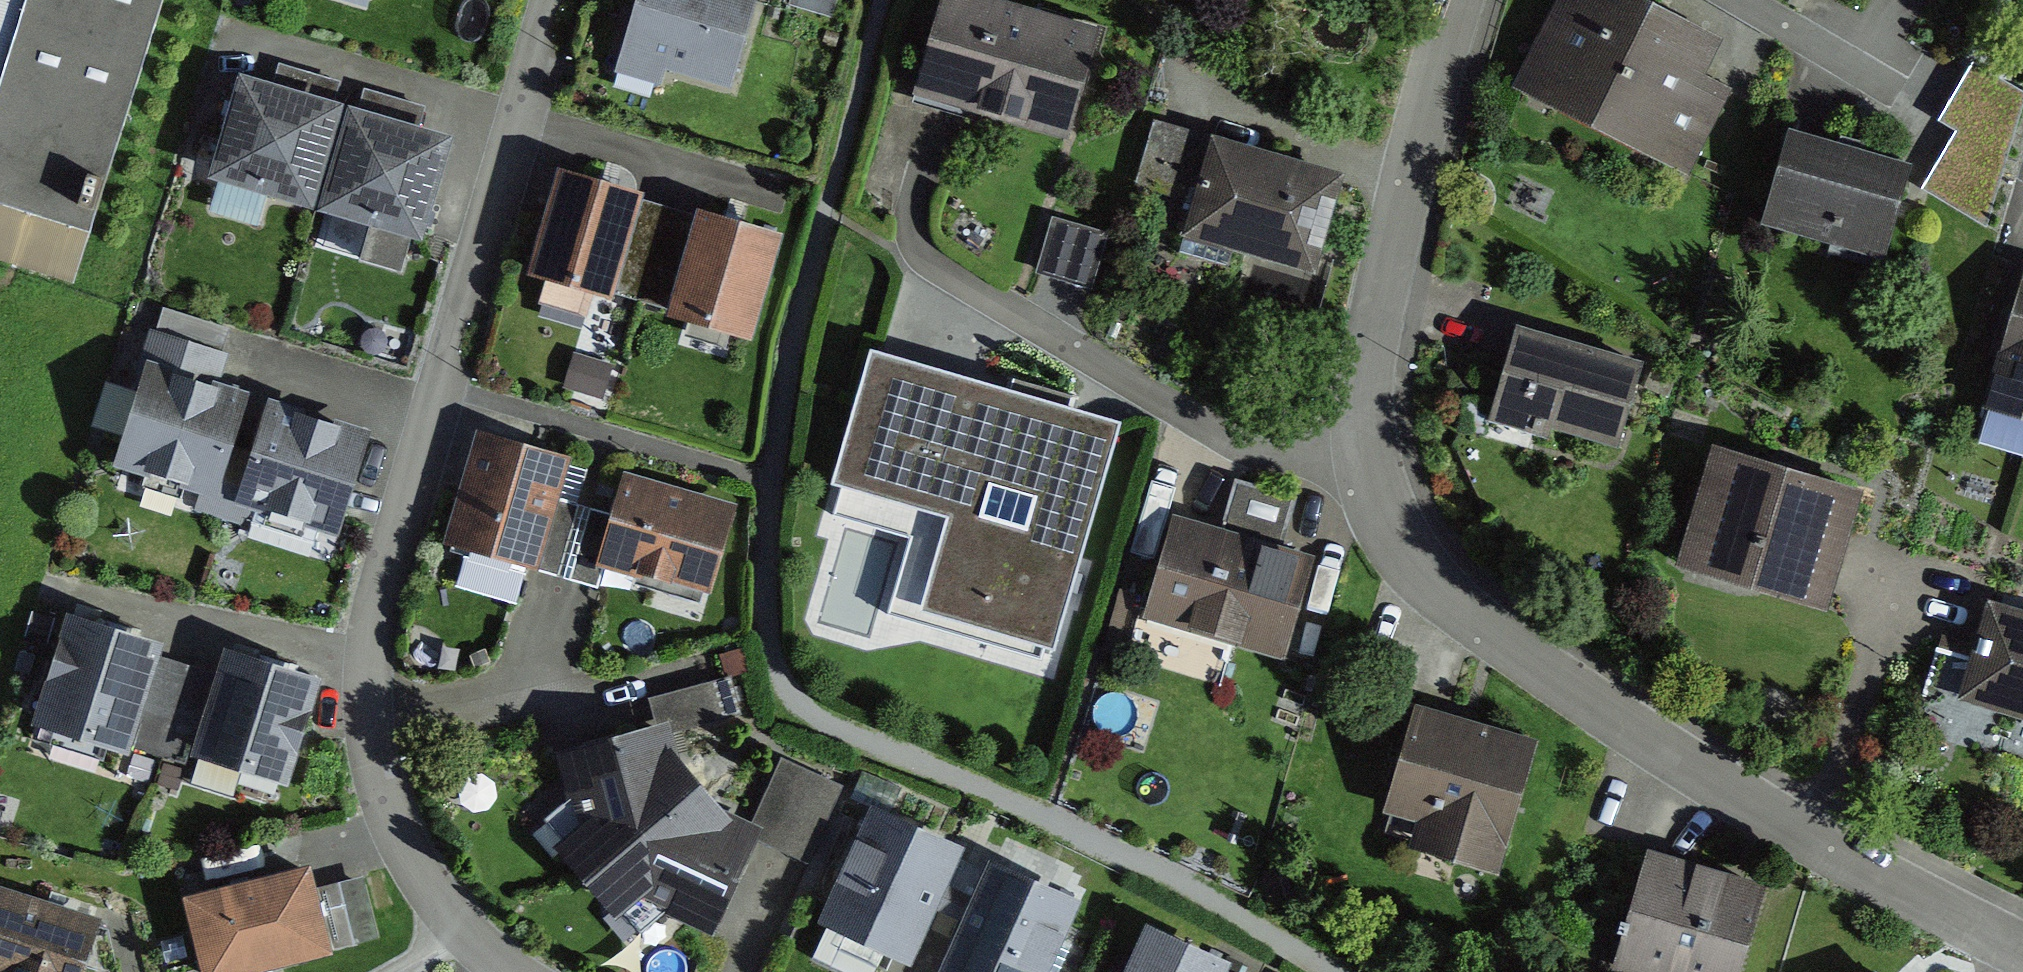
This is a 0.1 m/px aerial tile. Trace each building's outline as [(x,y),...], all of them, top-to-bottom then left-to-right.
[(0,73),(0,206),(85,233),(160,0),(22,0),(0,73)] [(615,78),(663,88),(667,74),(730,94),(759,0),(635,0),(615,78)] [(969,0),(944,0),(918,99),(1071,139),(1099,33),(969,0)] [(1610,0),(1569,0),(1524,95),(1693,173),(1730,95),(1704,83),(1719,50),(1610,0)] [(1959,125),(1924,185),(1989,222),(2022,107),(2022,88),(1977,61),(1945,117),(1959,125)] [(448,141),(229,82),(201,185),(415,245),(448,141)] [(1904,167),(1794,138),(1771,225),(1880,254),(1904,167)] [(1336,179),(1213,142),(1185,235),(1309,271),(1336,179)] [(783,237),(553,176),(522,279),(747,344),(783,237)] [(1045,269),(1103,279),(1113,224),(1056,214),(1045,269)] [(1989,405),(2022,415),(2022,288),(1989,405)] [(212,350),(152,331),(110,463),(334,534),(367,429),(203,377),(212,350)] [(1639,364),(1519,332),(1496,420),(1616,451),(1639,364)] [(892,609),(1052,653),(1118,415),(874,347),(828,511),(913,535),(892,609)] [(569,459),(476,433),(443,545),(536,572),(569,459)] [(1850,487),(1716,453),(1685,573),(1820,607),(1850,487)] [(734,507),(622,475),(597,564),(709,596),(734,507)] [(1221,533),(1176,520),(1136,618),(1284,661),(1314,561),(1280,552),(1299,496),(1243,479),(1221,533)] [(1984,604),(1960,694),(2022,710),(2022,614),(1984,604)] [(211,664),(61,613),(28,725),(123,758),(135,737),(279,788),(316,678),(219,652),(211,664)] [(1485,877),(1494,844),(1507,847),(1535,745),(1416,712),(1387,816),(1418,824),(1409,856),(1485,877)] [(634,896),(710,937),(755,832),(727,821),(666,752),(659,725),(554,752),(577,823),(550,850),(606,920),(634,896)] [(868,806),(814,925),(903,971),(906,971),(961,848),(868,806)] [(1647,858),(1618,971),(1740,971),(1761,887),(1647,858)] [(178,900),(194,971),(250,971),(379,940),(364,877),(309,888),(302,867),(178,900)] [(992,871),(942,971),(1047,971),(1077,908),(992,871)] [(0,892),(0,971),(82,971),(100,922),(0,892)] [(1139,929),(1121,971),(1222,971),(1139,929)]
